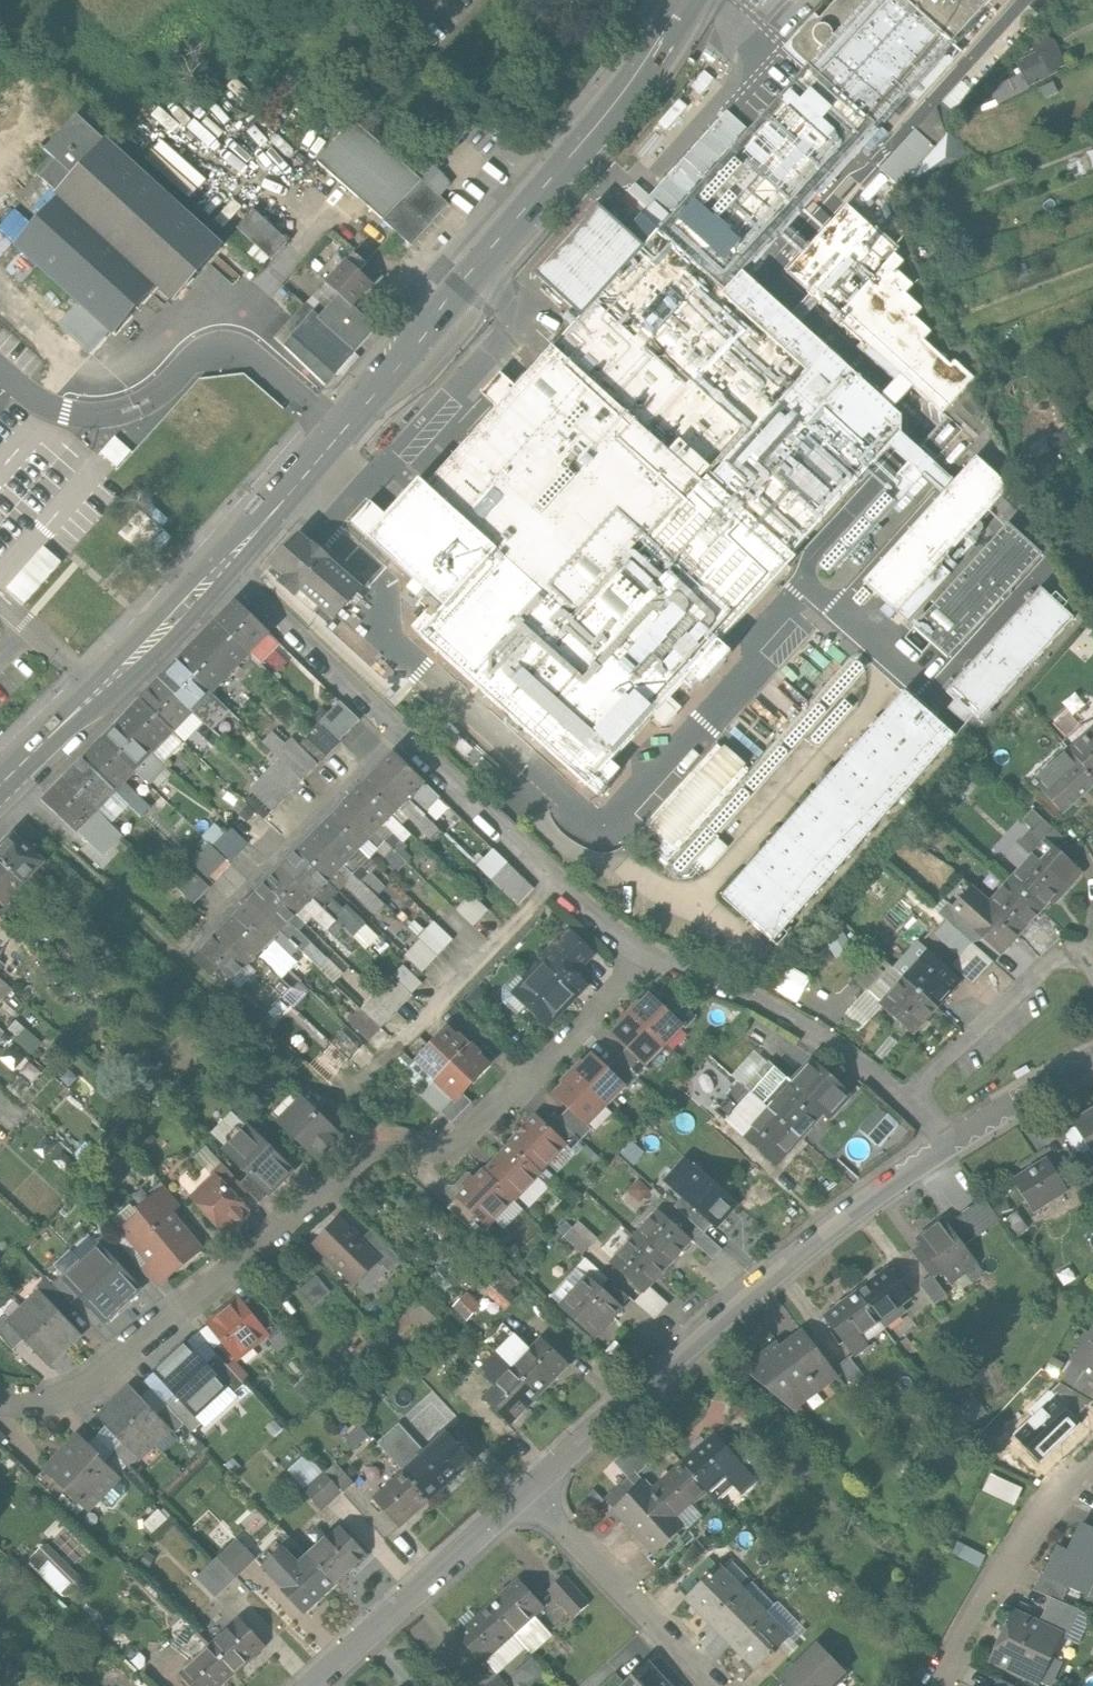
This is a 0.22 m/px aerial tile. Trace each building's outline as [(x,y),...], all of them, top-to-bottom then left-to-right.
[(951,43),(903,0),(839,0),(820,21),(816,21),(813,21),(809,24),(809,23),(793,41),(792,43),(791,45),(791,46),(792,48),(792,50),(793,51),(810,66),(876,126),(951,43)] [(951,43),(990,0),(903,0),(951,43)] [(991,91),(1000,106),(1070,63),(1056,40),(1022,62),(1026,69),(991,91)] [(744,274),(876,126),(810,66),(619,279),(613,274),(571,320),(577,325),(555,349),(554,350),(703,484),(712,476),(824,350),(824,349),(826,347),(744,274)] [(901,181),(951,134),(935,116),(884,163),(901,181)] [(59,198),(108,146),(79,119),(46,155),(50,159),(34,176),(59,198)] [(318,163),(412,247),(449,205),(355,122),(318,163)] [(173,300),(220,249),(108,146),(59,198),(156,287),(173,300)] [(112,335),(156,287),(59,198),(15,246),(78,303),(109,332),(112,335)] [(813,297),(873,230),(848,206),(787,274),(813,297)] [(268,258),(271,261),(285,247),(250,213),(237,228),(255,246),(268,258)] [(813,297),(838,320),(896,256),(899,253),(873,230),(813,297)] [(262,265),(268,258),(255,246),(249,253),(262,265)] [(347,263),(326,286),(352,308),(353,307),(371,285),(371,284),(359,273),(366,265),(355,254),(347,263)] [(838,320),(942,414),(974,379),(955,361),(951,365),(924,341),(932,333),(915,318),(923,309),(906,295),(914,286),(897,271),(904,263),(896,256),(838,320)] [(359,273),(371,284),(371,285),(374,288),(384,277),(368,263),(366,265),(359,273)] [(377,329),(353,307),(352,308),(326,286),(320,292),(334,305),(321,321),(312,313),(283,346),(326,386),(377,329)] [(57,326),(88,355),(109,332),(78,303),(57,326)] [(902,432),(902,415),(826,347),(824,349),(824,350),(712,476),(723,486),(696,517),(685,506),(633,563),(645,574),(616,605),(604,595),(578,624),(427,489),(428,488),(421,481),(388,518),(371,502),(351,524),(445,608),(421,636),(599,795),(621,770),(612,762),(654,716),(671,697),(692,674),(703,684),(732,652),(720,642),(797,557),(785,546),(799,530),(807,538),(902,432)] [(723,486),(712,476),(703,484),(554,350),(555,349),(554,349),(518,389),(501,373),(482,395),(499,409),(428,488),(427,489),(578,624),(604,595),(616,605),(645,574),(633,563),(685,506),(696,517),(723,486)] [(948,416),(923,444),(937,457),(963,429),(948,416)] [(912,484),(937,457),(923,444),(898,472),(912,484)] [(864,584),(897,613),(1009,486),(976,457),(864,584)] [(844,515),(845,544),(871,543),(870,514),(844,515)] [(1041,552),(1007,522),(914,628),(948,658),(1041,552)] [(274,566),(286,577),(281,583),(314,612),(320,606),(335,619),(361,589),(328,560),(329,560),(315,547),(314,548),(300,536),(274,566)] [(946,692),(980,723),(1074,617),(1040,587),(946,692)] [(228,613),(218,623),(249,653),(261,664),(280,644),(237,603),(227,612),(228,613)] [(218,623),(199,643),(230,673),(249,653),(218,623)] [(199,643),(180,662),(211,692),(230,673),(199,643)] [(180,662),(161,682),(192,712),(210,729),(229,710),(211,692),(180,662)] [(161,682),(142,702),(173,731),(192,712),(161,682)] [(767,779),(739,811),(762,832),(870,708),(848,689),(825,715),(811,703),(754,768),(767,779)] [(723,899),(774,944),(956,737),(906,692),(723,899)] [(671,697),(654,716),(665,726),(682,707),(671,697)] [(142,702),(123,722),(154,751),(173,731),(142,702)] [(341,702),(321,722),(341,741),(360,721),(341,702)] [(123,722),(104,741),(135,771),(154,751),(123,722)] [(1071,753),(1092,777),(1092,733),(1071,752),(1071,753)] [(116,791),(135,771),(104,741),(85,761),(116,791)] [(296,743),(280,759),(303,780),(318,764),(296,743)] [(748,771),(718,745),(639,835),(669,861),(748,771)] [(418,809),(424,815),(440,798),(394,753),(377,770),(418,809)] [(1092,788),(1092,777),(1071,753),(1037,784),(1064,815),(1092,788)] [(280,759),(261,778),(284,800),(303,780),(280,759)] [(97,810),(116,791),(85,761),(66,781),(97,810)] [(362,787),(393,817),(400,809),(409,818),(418,809),(377,770),(362,787)] [(261,778),(250,790),(273,811),(284,800),(261,778)] [(46,800),(77,831),(97,810),(66,781),(56,791),(55,791),(46,800)] [(345,803),(386,842),(394,833),(385,825),(393,817),(362,787),(345,803)] [(247,802),(231,819),(249,837),(265,820),(247,802)] [(330,820),(361,850),(369,842),(378,851),(386,842),(345,803),(330,820)] [(424,815),(418,809),(409,818),(421,830),(430,821),(424,815)] [(1032,829),(1064,858),(1073,847),(1032,810),(1021,822),(1031,831),(1032,829)] [(314,836),(366,886),(374,878),(353,858),(361,850),(330,820),(314,836)] [(1009,883),(1041,911),(1059,890),(1063,894),(1081,873),(1064,858),(1032,829),(1031,831),(1018,845),(1032,858),(1009,883)] [(402,841),(394,833),(386,842),(394,850),(402,841)] [(0,849),(0,860),(26,883),(38,871),(45,863),(14,834),(0,849)] [(298,852),(329,882),(337,875),(357,895),(366,886),(314,836),(298,852)] [(90,841),(81,851),(97,865),(106,855),(90,841)] [(394,850),(386,842),(378,851),(389,862),(398,854),(394,850)] [(298,852),(282,869),(334,919),(343,910),(322,890),(329,882),(298,852)] [(398,854),(389,862),(399,872),(408,864),(398,854)] [(2,907),(26,883),(0,860),(0,905),(2,907)] [(535,889),(509,864),(493,881),(519,906),(535,889)] [(266,885),(298,915),(305,908),(326,928),(334,919),(282,869),(266,885)] [(188,870),(174,884),(195,904),(208,889),(188,870)] [(38,871),(26,883),(51,906),(63,894),(38,871)] [(986,909),(1017,937),(1041,911),(1009,883),(992,902),(986,909)] [(250,902),(291,940),(298,932),(289,924),(298,915),(266,885),(250,902)] [(380,900),(366,886),(357,895),(371,909),(380,900)] [(1003,954),(1017,937),(986,909),(992,902),(976,889),(957,910),(955,912),(980,934),(1003,954)] [(490,911),(472,893),(456,911),(474,928),(490,911)] [(234,918),(265,948),(273,940),(282,949),(291,940),(250,902),(234,918)] [(980,934),(955,912),(957,910),(949,903),(939,914),(972,944),(980,934)] [(343,910),(334,919),(354,938),(367,925),(347,906),(343,910)] [(218,935),(258,974),(266,965),(257,956),(265,948),(234,918),(218,935)] [(354,938),(334,919),(326,928),(325,929),(352,956),(362,946),(354,938)] [(455,940),(436,922),(420,938),(421,940),(439,957),(455,940)] [(516,995),(547,1025),(586,985),(575,975),(594,956),(568,931),(559,941),(563,945),(558,951),(557,950),(547,960),(549,962),(516,995)] [(310,944),(298,932),(291,940),(302,952),(310,944)] [(211,976),(219,968),(267,1015),(283,998),(277,991),(258,974),(218,935),(194,960),(211,976)] [(291,940),(282,949),(294,960),(302,952),(291,940)] [(406,956),(423,973),(439,957),(421,940),(406,956)] [(310,944),(302,952),(322,971),(331,962),(312,942),(310,944)] [(917,942),(893,969),(936,1008),(960,981),(917,942)] [(994,963),(972,944),(952,966),(974,986),(994,963)] [(285,983),(266,965),(258,974),(277,991),(285,983)] [(394,977),(412,994),(424,983),(405,965),(394,977)] [(791,965),(779,987),(801,999),(813,977),(791,965)] [(912,1034),(936,1008),(893,969),(893,970),(891,968),(869,991),(883,1003),(881,1006),(912,1034)] [(378,993),(398,1012),(413,996),(412,994),(394,977),(378,993)] [(362,1009),(382,1028),(398,1012),(378,993),(362,1009)] [(632,1010),(629,1013),(665,1047),(684,1028),(685,1027),(667,1009),(651,994),(636,1010),(635,1009),(632,1010)] [(676,999),(667,1009),(685,1027),(684,1028),(686,1030),(697,1019),(676,999)] [(362,1009),(349,1022),(369,1041),(382,1028),(362,1009)] [(627,1050),(645,1068),(646,1067),(665,1047),(629,1013),(626,1016),(626,1018),(627,1019),(611,1036),(627,1050)] [(417,1062),(436,1081),(470,1046),(467,1042),(464,1043),(463,1044),(448,1029),(429,1047),(416,1061),(417,1062)] [(348,1060),(358,1050),(343,1033),(332,1044),(348,1060)] [(416,1061),(429,1047),(420,1038),(395,1063),(406,1074),(417,1062),(416,1061)] [(470,1046),(436,1081),(454,1099),(456,1101),(462,1094),(488,1068),(478,1058),(480,1055),(470,1046)] [(618,1059),(639,1079),(649,1069),(646,1067),(645,1068),(627,1050),(618,1059)] [(575,1070),(572,1073),(607,1107),(626,1087),(627,1087),(609,1069),(593,1054),(578,1070),(577,1070),(575,1070)] [(609,1069),(627,1087),(626,1087),(629,1090),(639,1079),(618,1059),(609,1069)] [(769,1062),(746,1089),(769,1110),(793,1083),(769,1062)] [(825,1111),(831,1117),(849,1096),(811,1063),(793,1083),(769,1110),(800,1138),(825,1111)] [(569,1110),(588,1128),(589,1127),(607,1107),(572,1073),(569,1076),(569,1078),(570,1079),(554,1095),(569,1110)] [(776,1165),(800,1138),(769,1110),(746,1089),(741,1085),(717,1112),(776,1165)] [(462,1094),(456,1101),(454,1099),(441,1113),(453,1124),(472,1104),(462,1094)] [(339,1136),(303,1100),(281,1122),(317,1158),(339,1136)] [(880,1105),(861,1126),(881,1144),(900,1122),(880,1105)] [(560,1120),(582,1141),(593,1130),(589,1127),(588,1128),(569,1110),(560,1120)] [(1072,1125),(1075,1128),(1090,1151),(1092,1157),(1092,1111),(1072,1125)] [(546,1124),(567,1145),(566,1146),(572,1152),(582,1141),(560,1120),(555,1115),(546,1124)] [(511,1145),(540,1173),(566,1146),(567,1145),(546,1124),(537,1116),(527,1126),(527,1125),(518,1134),(519,1135),(510,1144),(511,1145)] [(250,1175),(270,1195),(293,1172),(273,1152),(254,1133),(242,1121),(221,1142),(252,1173),(250,1175)] [(254,1133),(273,1152),(282,1143),(263,1124),(254,1133)] [(1079,1158),(1090,1151),(1075,1128),(1064,1135),(1079,1158)] [(494,1162),(485,1172),(514,1200),(515,1201),(541,1174),(540,1173),(511,1145),(502,1154),(494,1162)] [(79,1159),(86,1165),(93,1158),(85,1151),(79,1159)] [(1014,1181),(1033,1212),(1067,1191),(1047,1160),(1014,1181)] [(238,1201),(248,1192),(241,1185),(222,1164),(211,1175),(215,1178),(216,1177),(238,1201)] [(735,1204),(695,1168),(687,1177),(687,1184),(679,1193),(684,1197),(714,1224),(716,1225),(735,1204)] [(479,1220),(487,1228),(514,1200),(485,1172),(483,1171),(475,1179),(474,1178),(465,1187),(466,1188),(456,1198),(479,1220)] [(270,1195),(250,1175),(241,1185),(248,1192),(260,1205),(270,1195)] [(193,1198),(224,1233),(236,1222),(242,1222),(243,1216),(247,1212),(238,1201),(216,1177),(215,1178),(193,1198)] [(170,1214),(180,1205),(162,1183),(150,1192),(154,1197),(156,1196),(170,1214)] [(142,1216),(183,1265),(200,1251),(170,1214),(156,1196),(154,1197),(138,1211),(142,1216)] [(714,1224),(684,1197),(675,1208),(699,1228),(705,1234),(714,1224)] [(470,1229),(479,1220),(456,1198),(447,1208),(470,1229)] [(985,1201),(949,1227),(964,1246),(1001,1219),(985,1201)] [(635,1238),(667,1266),(690,1241),(690,1240),(689,1239),(659,1212),(635,1238)] [(167,1277),(167,1278),(183,1265),(142,1216),(125,1230),(144,1252),(145,1251),(154,1262),(167,1277)] [(315,1245),(355,1284),(377,1262),(378,1260),(360,1242),(339,1221),(315,1245)] [(964,1264),(972,1258),(964,1246),(949,1227),(945,1221),(920,1240),(924,1246),(942,1269),(951,1282),(963,1272),(964,1264)] [(721,1249),(705,1234),(699,1228),(689,1239),(690,1240),(690,1241),(712,1260),(721,1249)] [(573,1229),(564,1239),(583,1256),(592,1246),(573,1229)] [(403,1261),(372,1231),(360,1242),(378,1260),(377,1262),(390,1274),(403,1261)] [(100,1247),(115,1263),(125,1254),(105,1233),(96,1242),(100,1247)] [(667,1266),(635,1238),(611,1266),(643,1293),(667,1266)] [(931,1277),(942,1269),(924,1246),(913,1254),(931,1277)] [(100,1247),(83,1263),(122,1305),(140,1289),(115,1263),(100,1247)] [(156,1287),(167,1277),(154,1262),(142,1272),(156,1287)] [(105,1322),(122,1305),(83,1263),(65,1280),(80,1295),(105,1322)] [(897,1309),(912,1298),(890,1268),(857,1292),(880,1322),(884,1328),(902,1315),(897,1309)] [(80,1295),(65,1280),(62,1276),(53,1285),(71,1304),(80,1295)] [(946,1297),(931,1277),(920,1286),(935,1305),(946,1297)] [(41,1292),(57,1310),(67,1301),(46,1279),(35,1289),(40,1294),(41,1292)] [(317,1279),(300,1293),(314,1309),(330,1294),(317,1279)] [(563,1307),(596,1336),(620,1309),(600,1291),(588,1280),(563,1307)] [(600,1291),(620,1309),(629,1299),(610,1281),(600,1291)] [(40,1294),(24,1308),(63,1349),(80,1334),(57,1310),(41,1292),(40,1294)] [(880,1322),(857,1292),(825,1317),(855,1357),(870,1345),(862,1335),(880,1322)] [(265,1336),(265,1335),(246,1311),(238,1301),(208,1325),(222,1343),(224,1342),(237,1358),(265,1336)] [(246,1311),(265,1335),(265,1336),(270,1342),(281,1333),(256,1302),(246,1311)] [(24,1340),(47,1364),(63,1349),(24,1308),(9,1323),(8,1323),(24,1340)] [(8,1323),(9,1323),(3,1317),(0,1320),(0,1338),(12,1351),(24,1340),(8,1323)] [(445,1319),(432,1332),(449,1350),(462,1337),(445,1319)] [(753,1375),(794,1409),(817,1391),(810,1383),(814,1380),(813,1378),(829,1366),(803,1332),(782,1348),(779,1344),(756,1362),(759,1366),(751,1372),(753,1375)] [(1092,1335),(1074,1361),(1087,1369),(1092,1373),(1092,1336),(1092,1335)] [(498,1354),(514,1370),(531,1352),(515,1337),(498,1354)] [(908,1339),(898,1347),(907,1359),(917,1352),(908,1339)] [(170,1357),(221,1412),(238,1397),(234,1392),(207,1363),(187,1341),(170,1357)] [(514,1370),(539,1395),(567,1366),(542,1341),(531,1352),(514,1370)] [(496,1389),(514,1370),(498,1354),(488,1345),(470,1363),(496,1389)] [(244,1384),(217,1354),(207,1363),(234,1392),(244,1384)] [(170,1357),(153,1372),(174,1394),(201,1423),(205,1427),(221,1412),(170,1357)] [(850,1358),(843,1363),(857,1382),(864,1376),(850,1358)] [(857,1382),(843,1363),(836,1368),(851,1387),(857,1382)] [(1087,1369),(1078,1383),(1092,1393),(1092,1373),(1087,1369)] [(539,1395),(514,1370),(496,1389),(485,1399),(511,1424),(539,1395)] [(1061,1382),(1050,1392),(1075,1417),(1092,1402),(1061,1382)] [(933,1393),(944,1408),(953,1402),(941,1386),(933,1393)] [(114,1402),(153,1444),(170,1429),(155,1413),(130,1387),(114,1402)] [(1050,1392),(1049,1391),(1029,1411),(1033,1416),(1013,1435),(1029,1450),(1026,1453),(1038,1465),(1081,1423),(1075,1417),(1050,1392)] [(201,1423),(174,1394),(163,1403),(165,1405),(184,1425),(190,1432),(201,1423)] [(106,1426),(137,1459),(153,1444),(114,1402),(97,1417),(106,1426)] [(155,1413),(170,1429),(174,1433),(184,1425),(165,1405),(155,1413)] [(377,1444),(404,1473),(425,1454),(399,1424),(377,1444)] [(127,1467),(128,1469),(137,1459),(106,1426),(96,1437),(127,1467)] [(360,1428),(347,1439),(355,1449),(369,1437),(360,1428)] [(404,1473),(429,1501),(476,1458),(451,1431),(425,1454),(404,1473)] [(713,1436),(682,1464),(707,1491),(717,1501),(747,1474),(744,1470),(738,1463),(737,1463),(713,1436)] [(127,1467),(96,1437),(87,1447),(85,1449),(117,1479),(127,1467)] [(73,1497),(87,1511),(117,1479),(85,1449),(87,1447),(79,1440),(72,1441),(67,1446),(70,1448),(48,1471),(47,1473),(73,1497)] [(653,1491),(663,1481),(648,1464),(654,1459),(638,1441),(615,1462),(632,1480),(608,1502),(614,1509),(645,1481),(653,1491)] [(744,1470),(747,1474),(749,1472),(761,1486),(774,1474),(758,1457),(744,1470)] [(653,1491),(652,1491),(677,1518),(707,1491),(682,1464),(663,1481),(653,1491)] [(335,1465),(325,1474),(341,1491),(343,1494),(353,1485),(335,1465)] [(73,1497),(47,1473),(48,1471),(45,1468),(35,1479),(64,1506),(73,1497)] [(1019,1500),(1027,1481),(997,1469),(989,1488),(1019,1500)] [(429,1501),(404,1473),(374,1501),(399,1529),(429,1501)] [(341,1491),(325,1474),(304,1493),(320,1511),(341,1491)] [(656,1554),(686,1527),(677,1518),(652,1491),(653,1491),(645,1481),(614,1509),(654,1553),(656,1554)] [(1083,1525),(1067,1557),(1057,1552),(1045,1575),(1069,1587),(1092,1598),(1092,1530),(1083,1525)] [(695,1537),(686,1527),(656,1554),(654,1553),(648,1558),(659,1570),(695,1537)] [(310,1558),(335,1584),(364,1557),(339,1530),(310,1558)] [(238,1541),(217,1561),(235,1579),(256,1559),(238,1541)] [(305,1612),(335,1584),(310,1558),(295,1541),(265,1569),(305,1612)] [(235,1579),(217,1561),(197,1581),(215,1599),(235,1579)] [(711,1623),(742,1591),(719,1567),(708,1578),(687,1598),(711,1623)] [(677,1588),(687,1598),(708,1578),(698,1568),(677,1588)] [(545,1586),(573,1618),(588,1605),(560,1573),(545,1586)] [(1069,1587),(1045,1575),(1042,1573),(1033,1591),(1051,1598),(1061,1602),(1069,1587)] [(519,1580),(489,1607),(513,1634),(543,1607),(519,1580)] [(711,1623),(734,1646),(765,1614),(742,1591),(711,1623)] [(1061,1602),(1051,1598),(1039,1624),(1061,1635),(1060,1636),(1066,1639),(1080,1610),(1061,1602)] [(513,1634),(489,1607),(459,1634),(483,1661),(513,1634)] [(734,1646),(757,1669),(780,1646),(788,1638),(765,1614),(734,1646)] [(994,1662),(1035,1682),(1048,1655),(1051,1656),(1060,1636),(1061,1635),(1039,1624),(1017,1614),(1011,1627),(1008,1626),(998,1647),(1001,1648),(994,1662)] [(211,1647),(235,1673),(265,1647),(240,1620),(211,1647)] [(192,1665),(211,1647),(198,1632),(178,1650),(192,1665)] [(845,1669),(820,1644),(782,1682),(786,1685),(828,1685),(845,1669)] [(235,1673),(211,1647),(192,1665),(181,1675),(191,1685),(222,1685),(235,1673)] [(648,1663),(625,1684),(622,1685),(668,1685),(648,1663)] [(494,1672),(478,1685),(507,1685),(494,1672)] [(625,1684),(616,1674),(602,1685),(622,1685),(625,1684)]
